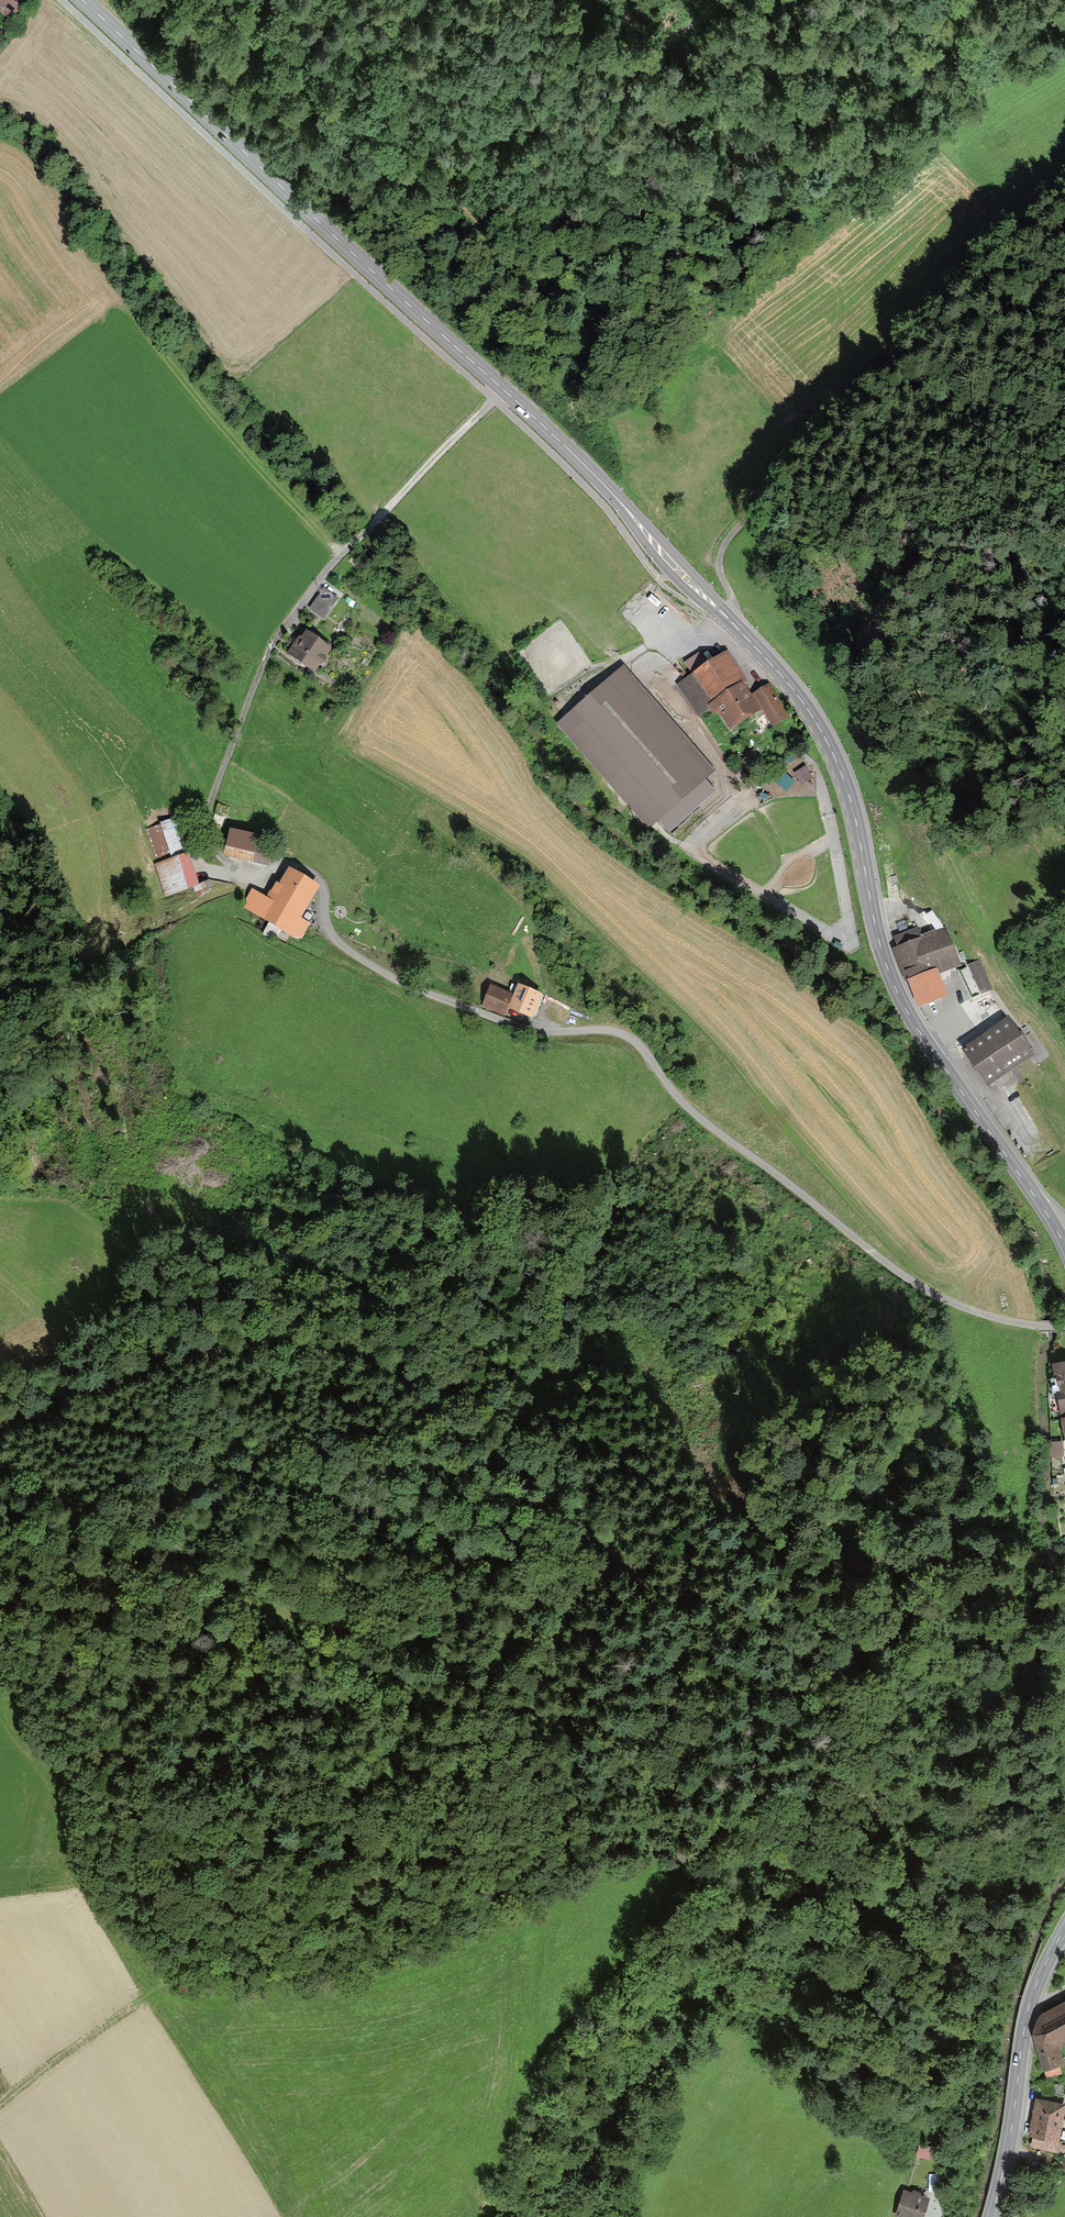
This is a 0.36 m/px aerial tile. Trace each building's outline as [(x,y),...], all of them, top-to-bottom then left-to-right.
[(26,1),(24,0),(0,0),(0,13),(11,21),(26,1)] [(340,601),(327,590),(313,607),(327,617),(340,601)] [(329,650),(302,630),(286,652),(313,672),(329,650)] [(733,725),(756,710),(720,654),(683,678),(703,709),(716,700),(733,725)] [(648,825),(708,773),(622,675),(562,726),(648,825)] [(772,723),(785,715),(766,683),(753,690),(772,723)] [(754,769),(746,761),(732,772),(740,781),(754,769)] [(802,787),(814,782),(808,767),(796,773),(802,787)] [(173,821),(146,829),(169,896),(195,887),(173,821)] [(262,859),(266,839),(252,836),(254,828),(228,823),(222,851),(262,859)] [(295,910),(309,883),(283,870),(268,899),(253,891),(242,911),(298,940),(309,917),(295,910)] [(894,944),(915,1007),(942,998),(936,978),(957,971),(943,930),(919,938),(916,929),(897,935),(900,942),(894,944)] [(973,997),(990,989),(977,961),(959,970),(973,997)] [(509,1009),(527,1014),(534,989),(516,984),(509,1009)] [(487,987),(483,1006),(500,1010),(505,991),(487,987)] [(568,1024),(568,1005),(556,1005),(555,1023),(568,1024)] [(986,1085),(1031,1052),(1005,1016),(960,1049),(986,1085)] [(1052,1361),(1064,1439),(1064,1359),(1052,1361)] [(1038,2014),(1031,2035),(1046,2078),(1063,2070),(1053,2043),(1064,2037),(1064,2001),(1038,2014)] [(1038,2099),(1029,2146),(1058,2151),(1060,2140),(1055,2139),(1062,2104),(1038,2099)] [(935,2147),(918,2144),(916,2155),(934,2158),(935,2147)] [(930,2176),(930,2194),(941,2194),(941,2176),(930,2176)] [(927,2195),(906,2190),(900,2213),(914,2216),(921,2216),(927,2195)]
